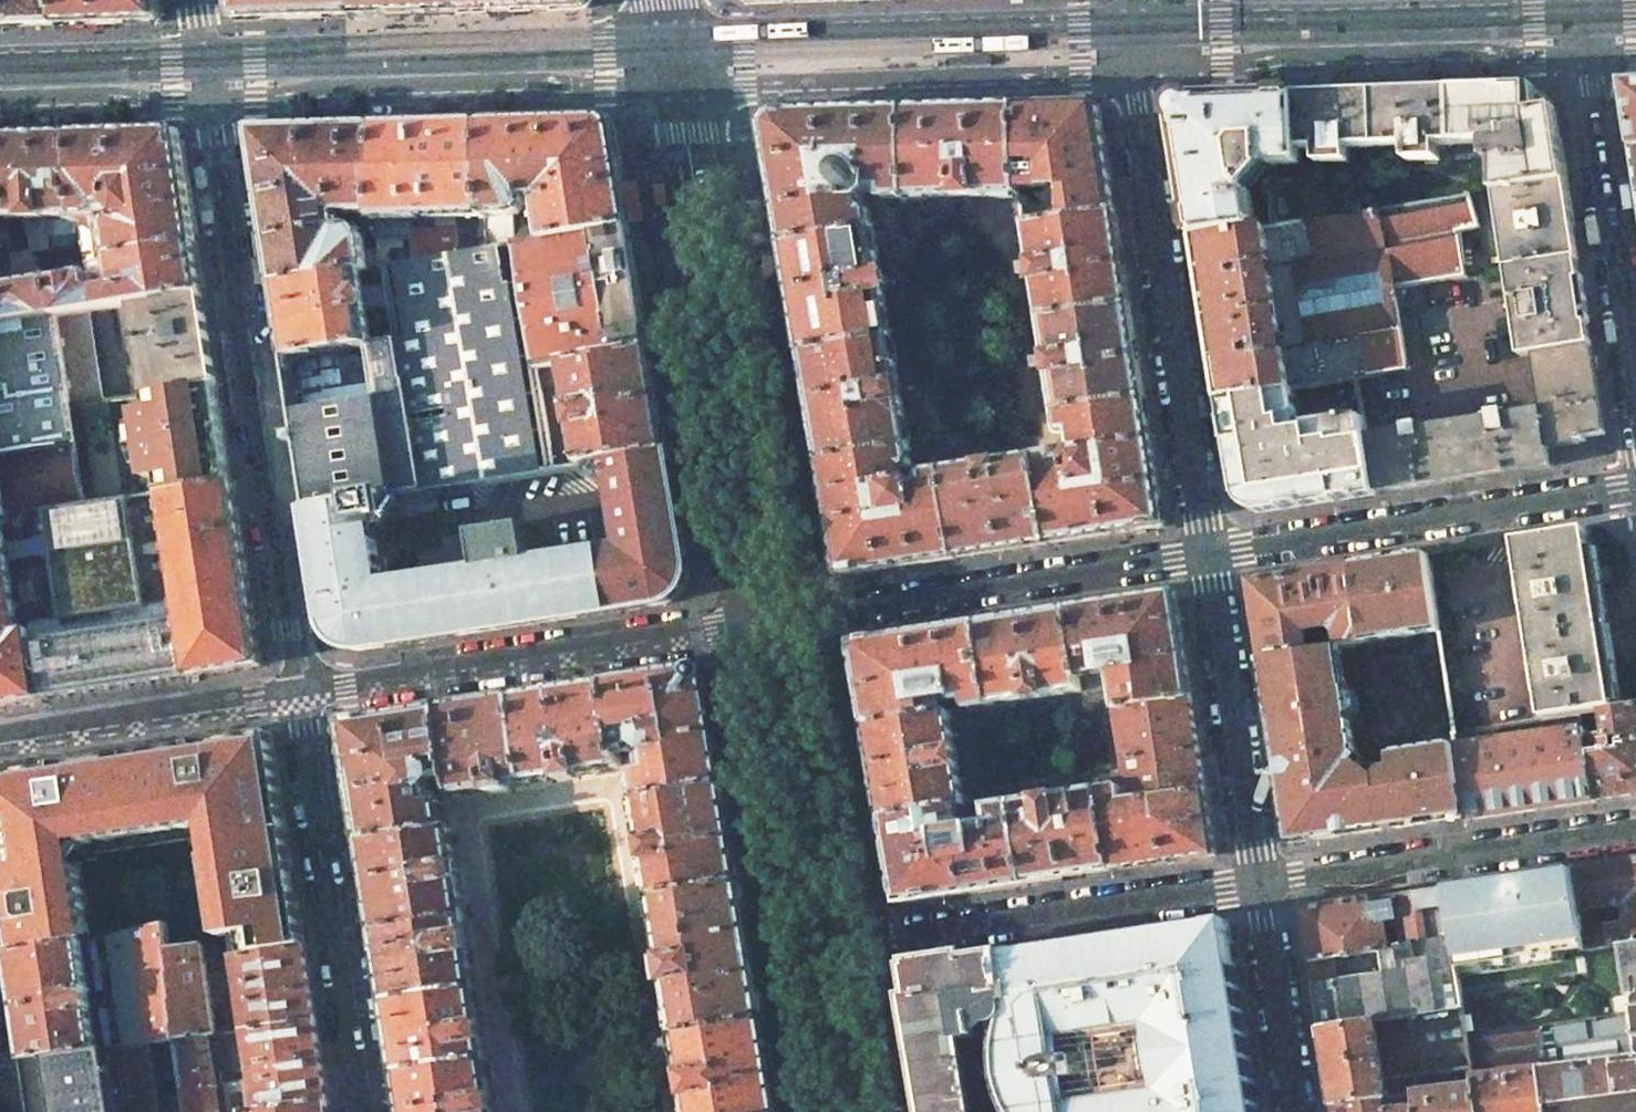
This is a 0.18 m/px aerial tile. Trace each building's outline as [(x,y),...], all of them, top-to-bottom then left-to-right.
[(58,26),(58,0),(0,0),(0,28),(58,26)] [(160,0),(58,0),(58,26),(160,23),(163,19),(160,0)] [(235,21),(356,17),(355,0),(232,0),(235,21)] [(461,13),(461,0),(355,0),(356,17),(461,13)] [(461,13),(583,9),(590,7),(591,5),(592,2),(593,0),(461,0),(461,13)] [(1624,84),(1634,148),(1635,148),(1635,84),(1624,84)] [(1531,86),(1454,89),(1456,145),(1457,160),(1489,159),(1489,162),(1495,161),(1496,192),(1568,181),(1557,108),(1531,86)] [(1454,89),(1377,93),(1379,148),(1409,147),(1409,162),(1440,160),(1440,146),(1456,145),(1454,89)] [(1377,93),(1301,96),(1303,152),(1319,151),(1320,165),(1351,164),(1351,150),(1379,148),(1377,93)] [(1244,186),(1243,169),(1271,168),(1271,182),(1267,182),(1268,226),(1305,221),(1303,152),(1301,96),(1241,98),(1182,101),(1173,109),(1195,237),(1258,228),(1254,194),(1244,186)] [(1051,181),(1062,181),(1064,196),(1057,198),(1060,220),(1116,212),(1109,165),(1102,121),(1099,122),(1082,108),(1082,105),(1020,107),(1021,189),(1051,189),(1051,181)] [(908,198),(1021,195),(1021,189),(1020,107),(906,110),(908,198)] [(777,113),(766,126),(786,244),(873,229),(871,214),(868,210),(864,208),(863,200),(871,192),(879,191),(880,195),(881,197),(886,199),(908,198),(906,110),(777,113)] [(631,226),(616,129),(611,123),(608,121),(602,118),(483,122),(483,139),(486,218),(487,250),(516,245),(543,240),(593,232),(631,226)] [(459,255),(487,250),(486,218),(483,139),(483,122),(377,126),(379,186),(375,188),(374,215),(374,221),(376,221),(381,268),(385,267),(413,262),(459,255)] [(377,126),(253,130),(276,285),(361,271),(370,269),(366,248),(362,237),(361,235),(359,232),(355,231),(344,229),(341,216),(374,215),(375,188),(379,186),(377,126)] [(85,263),(112,258),(112,257),(196,242),(179,133),(176,131),(73,135),(79,217),(78,217),(82,245),(85,263)] [(79,217),(73,135),(4,137),(9,213),(9,221),(10,230),(13,247),(14,257),(32,254),(46,252),(54,250),(82,245),(78,217),(79,217)] [(9,213),(4,137),(0,137),(0,213),(9,213)] [(1568,181),(1496,192),(1507,270),(1580,259),(1568,181)] [(1470,197),(1383,210),(1396,288),(1450,279),(1467,276),(1461,232),(1480,228),(1470,197)] [(1268,226),(1265,227),(1279,308),(1396,290),(1395,289),(1396,289),(1396,288),(1383,210),(1307,222),(1305,221),(1268,226)] [(1131,306),(1116,212),(1060,220),(1028,225),(1043,320),(1131,306)] [(17,274),(14,257),(13,247),(10,230),(9,221),(9,213),(0,213),(0,277),(17,274)] [(564,364),(613,355),(652,349),(642,287),(631,226),(593,232),(543,240),(516,245),(537,369),(558,365),(564,364)] [(1195,237),(1208,319),(1279,308),(1265,227),(1258,228),(1195,237)] [(786,244),(805,353),(892,338),(873,229),(786,244)] [(90,311),(132,304),(204,292),(200,267),(196,242),(112,257),(112,258),(85,263),(82,245),(54,250),(46,252),(56,316),(90,311)] [(550,448),(541,393),(537,369),(516,245),(487,250),(459,255),(413,262),(385,267),(388,288),(391,308),(396,342),(407,419),(418,491),(430,489),(554,469),(550,448)] [(56,316),(46,252),(32,254),(14,257),(17,274),(0,277),(0,326),(56,316)] [(1580,259),(1507,270),(1521,356),(1533,354),(1593,345),(1580,259)] [(361,271),(276,285),(282,322),(288,360),(372,346),(396,342),(391,308),(388,288),(385,267),(381,268),(370,269),(361,271)] [(967,285),(953,288),(956,301),(969,299),(967,285)] [(1396,290),(1279,308),(1292,389),(1294,389),(1305,387),(1356,378),(1408,367),(1396,290)] [(132,304),(147,395),(148,395),(218,384),(211,338),(204,292),(132,304)] [(1145,399),(1131,306),(1043,320),(1058,413),(1145,399)] [(1292,389),(1279,308),(1208,319),(1222,401),(1292,389)] [(56,316),(70,407),(105,402),(90,311),(56,316)] [(0,326),(0,456),(75,443),(70,407),(56,316),(0,326)] [(892,338),(805,353),(823,461),(911,447),(892,338)] [(372,346),(288,360),(297,425),(299,437),(407,419),(396,342),(372,346)] [(1542,409),(1512,413),(1522,471),(1551,467),(1548,449),(1579,444),(1579,442),(1586,441),(1585,437),(1606,435),(1593,345),(1533,354),(1542,409)] [(564,364),(582,465),(592,463),(600,462),(609,461),(669,451),(652,349),(613,355),(564,364)] [(980,358),(966,361),(968,375),(982,372),(980,358)] [(537,369),(541,393),(562,389),(558,365),(537,369)] [(1292,389),(1222,401),(1237,496),(1259,511),(1318,502),(1378,493),(1367,436),(1364,419),(1356,378),(1305,387),(1309,408),(1352,401),(1356,420),(1315,426),(1313,419),(1308,420),(1309,427),(1309,429),(1302,430),(1294,389),(1292,389)] [(140,423),(146,466),(153,465),(155,478),(160,477),(163,492),(233,482),(226,438),(218,384),(148,395),(150,410),(145,411),(146,422),(140,423)] [(1145,399),(1058,413),(1061,432),(1063,436),(1072,436),(1075,452),(1069,460),(1061,461),(1060,459),(1058,455),(1053,454),(1037,457),(1050,544),(1163,527),(1165,526),(1165,524),(1145,399)] [(1490,417),(1440,424),(1450,482),(1522,471),(1512,413),(1505,414),(1505,410),(1489,413),(1490,417)] [(407,419),(299,437),(310,510),(356,502),(387,497),(418,493),(418,491),(407,419)] [(1367,436),(1378,493),(1450,482),(1440,424),(1420,428),(1419,423),(1404,426),(1405,430),(1367,436)] [(85,505),(84,503),(75,443),(0,456),(0,517),(85,505)] [(564,468),(560,446),(550,448),(554,469),(564,468)] [(911,447),(823,461),(843,576),(958,558),(945,471),(928,473),(923,477),(923,484),(915,485),(908,480),(906,471),(912,469),(914,466),(911,447)] [(623,547),(407,581),(393,583),(389,584),(379,522),(434,513),(433,505),(595,480),(592,463),(582,465),(564,468),(554,469),(430,489),(418,491),(418,493),(387,497),(356,502),(310,510),(328,624),(335,637),(339,642),(343,645),(349,647),(364,651),(661,604),(674,599),(677,597),(680,594),(683,587),(687,565),(669,451),(609,461),(612,477),(623,547)] [(1050,544),(1037,457),(945,471),(958,558),(1050,544)] [(600,462),(592,463),(595,480),(603,478),(612,477),(609,461),(600,462)] [(0,517),(0,705),(250,666),(261,665),(260,659),(247,573),(238,516),(234,488),(233,482),(163,492),(84,503),(85,505),(0,517)] [(1588,530),(1517,541),(1532,639),(1603,627),(1588,530)] [(1438,618),(1428,555),(1402,559),(1414,634),(1419,633),(1417,621),(1438,618)] [(1414,634),(1402,559),(1352,566),(1363,632),(1400,626),(1402,636),(1414,634)] [(1317,572),(1251,582),(1263,658),(1310,650),(1308,631),(1332,628),(1337,632),(1339,646),(1364,642),(1363,632),(1352,566),(1317,572)] [(1176,594),(1071,610),(1084,692),(1107,688),(1104,674),(1112,673),(1114,687),(1118,713),(1193,700),(1176,594)] [(993,706),(1084,692),(1071,610),(980,624),(993,706)] [(980,624),(854,643),(868,727),(947,713),(945,699),(953,698),(958,702),(967,700),(968,707),(969,707),(969,708),(970,709),(971,709),(972,709),(993,706),(980,624)] [(1603,627),(1532,639),(1545,720),(1598,712),(1616,709),(1603,627)] [(1357,751),(1345,677),(1335,679),(1329,647),(1310,650),(1263,658),(1286,803),(1357,793),(1374,790),(1379,789),(1378,780),(1356,764),(1363,756),(1357,751)] [(694,668),(607,681),(619,755),(635,752),(642,759),(644,771),(636,771),(634,775),(638,799),(726,783),(708,677),(694,668)] [(607,681),(513,696),(527,783),(620,769),(621,768),(619,755),(607,681)] [(440,707),(450,778),(453,794),(453,795),(454,795),(489,789),(510,786),(527,783),(513,696),(440,707)] [(1193,700),(1118,713),(1129,777),(1134,778),(1138,802),(1207,791),(1193,700)] [(1587,738),(1596,801),(1635,795),(1635,706),(1616,709),(1598,712),(1601,736),(1587,738)] [(440,707),(344,722),(363,841),(447,827),(442,803),(439,801),(435,802),(434,793),(429,788),(437,780),(450,778),(440,707)] [(884,818),(966,804),(950,713),(947,713),(868,727),(884,818)] [(1586,728),(1457,748),(1461,777),(1468,818),(1468,820),(1596,801),(1587,738),(1586,728)] [(0,774),(0,881),(11,953),(91,941),(81,878),(71,880),(68,863),(62,864),(59,842),(89,837),(90,844),(187,830),(186,823),(216,818),(220,839),(214,839),(217,856),(207,858),(219,937),(235,934),(238,957),(305,946),(272,733),(0,774)] [(1457,746),(1400,754),(1394,762),(1395,771),(1385,772),(1378,780),(1379,789),(1461,777),(1457,748),(1457,746)] [(1461,777),(1379,789),(1386,830),(1468,818),(1461,777)] [(742,882),(726,783),(638,799),(654,896),(742,882)] [(1120,786),(1101,789),(1114,871),(1217,855),(1207,791),(1138,802),(1133,803),(1133,802),(1131,802),(1130,800),(1126,801),(1124,789),(1120,786)] [(1000,889),(1114,871),(1101,789),(987,807),(1000,889)] [(1379,789),(1374,790),(1380,830),(1386,830),(1379,789)] [(1357,793),(1286,803),(1292,843),(1380,830),(1374,790),(1357,793)] [(966,804),(884,818),(898,905),(1000,889),(987,807),(973,809),(966,804)] [(464,917),(450,828),(450,827),(449,827),(447,827),(363,841),(377,930),(464,917)] [(1574,873),(1586,950),(1635,942),(1635,859),(1573,868),(1574,873)] [(1588,958),(1586,950),(1574,873),(1520,881),(1446,893),(1462,999),(1575,983),(1580,976),(1577,960),(1588,958)] [(765,1020),(742,882),(654,896),(678,1035),(765,1020)] [(1321,1030),(1463,1007),(1462,999),(1446,893),(1445,888),(1303,909),(1321,1030)] [(475,988),(464,917),(377,930),(388,1001),(475,988)] [(1004,954),(1014,1016),(1017,1032),(1013,1036),(1011,1041),(1009,1043),(1007,1047),(1005,1052),(1004,1057),(1003,1062),(1003,1067),(1002,1072),(1003,1077),(1003,1080),(1004,1085),(1006,1090),(1008,1094),(1010,1099),(1013,1103),(1016,1107),(1019,1111),(1020,1111),(1259,1111),(1230,927),(1229,920),(1004,954)] [(28,1061),(178,1041),(169,949),(166,925),(91,941),(11,953),(28,1061)] [(213,942),(169,949),(178,1041),(217,1036),(204,954),(216,953),(214,942),(213,942)] [(1635,1012),(1635,942),(1586,950),(1588,958),(1592,985),(1608,998),(1611,1015),(1635,1012)] [(217,960),(215,960),(218,975),(238,972),(242,1001),(227,1004),(229,1013),(222,1014),(225,1026),(224,1027),(224,1035),(317,1023),(305,946),(238,957),(217,960)] [(1014,1016),(1004,954),(909,968),(933,1111),(1020,1111),(1019,1111),(1016,1107),(1013,1103),(1010,1099),(1008,1094),(1006,1090),(1004,1085),(1003,1080),(1003,1077),(1002,1072),(1003,1067),(1003,1062),(1004,1057),(1005,1052),(1007,1047),(1009,1043),(1011,1041),(1013,1036),(1017,1032),(982,1037),(982,1033),(989,1031),(986,1017),(992,1023),(999,1025),(1007,1023),(1012,1019),(1014,1016)] [(486,1059),(475,988),(388,1001),(399,1072),(486,1059)] [(1463,1007),(1321,1030),(1333,1106),(1385,1100),(1416,1096),(1414,1076),(1473,1069),(1468,1038),(1463,1007)] [(1541,1026),(1553,1111),(1635,1111),(1635,1012),(1611,1015),(1593,1018),(1541,1026)] [(765,1020),(678,1035),(691,1111),(781,1111),(765,1020)] [(329,1101),(317,1023),(224,1035),(217,1036),(178,1041),(189,1111),(252,1111),(329,1101)] [(1468,1038),(1473,1069),(1479,1111),(1553,1111),(1541,1026),(1468,1038)] [(28,1061),(35,1111),(189,1111),(178,1041),(28,1061)] [(486,1059),(399,1072),(405,1111),(495,1111),(486,1059)] [(1473,1069),(1414,1076),(1416,1096),(1418,1108),(1418,1111),(1479,1111),(1473,1069)] [(1333,1106),(1334,1111),(1387,1111),(1385,1100),(1333,1106)] [(329,1101),(252,1111),(331,1111),(329,1101)]
